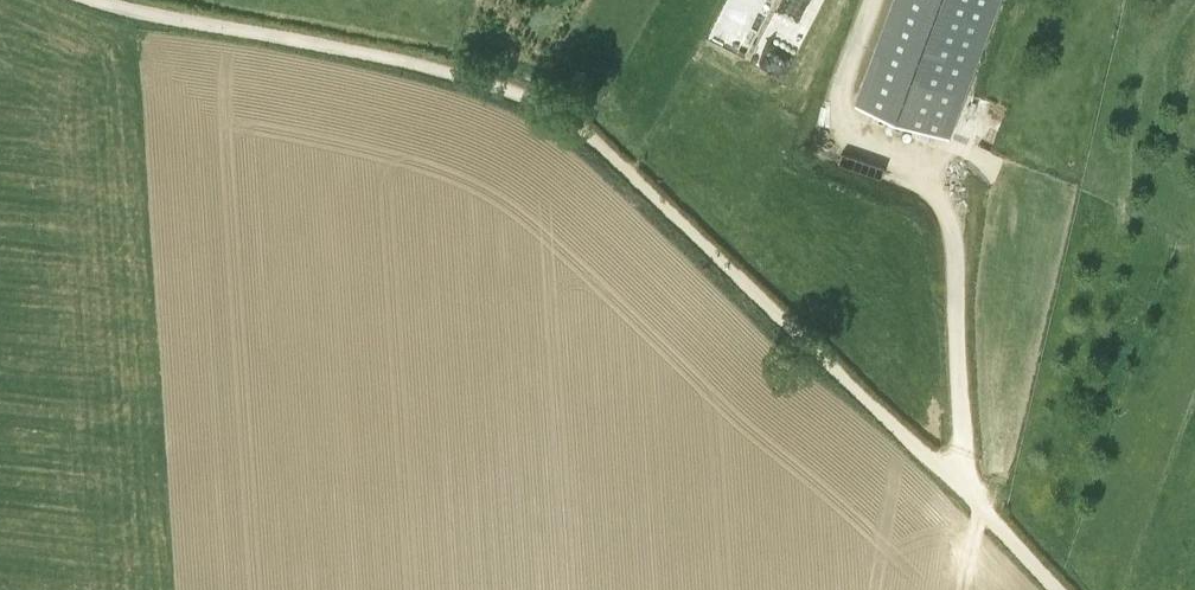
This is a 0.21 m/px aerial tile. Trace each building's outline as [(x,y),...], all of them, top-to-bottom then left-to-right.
[(714,34),(749,51),(774,0),(730,0),(714,34)] [(862,101),(960,132),(1003,0),(894,0),(862,101)]
